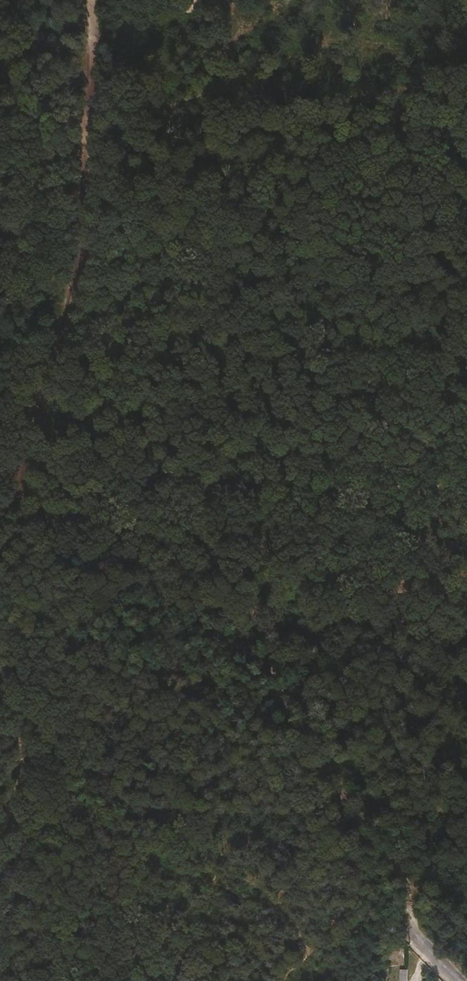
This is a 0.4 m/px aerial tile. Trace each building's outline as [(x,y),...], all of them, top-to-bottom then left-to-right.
[(398,980),(406,980),(406,968),(398,968),(398,980)] [(436,980),(445,980),(436,972),(436,980)]
